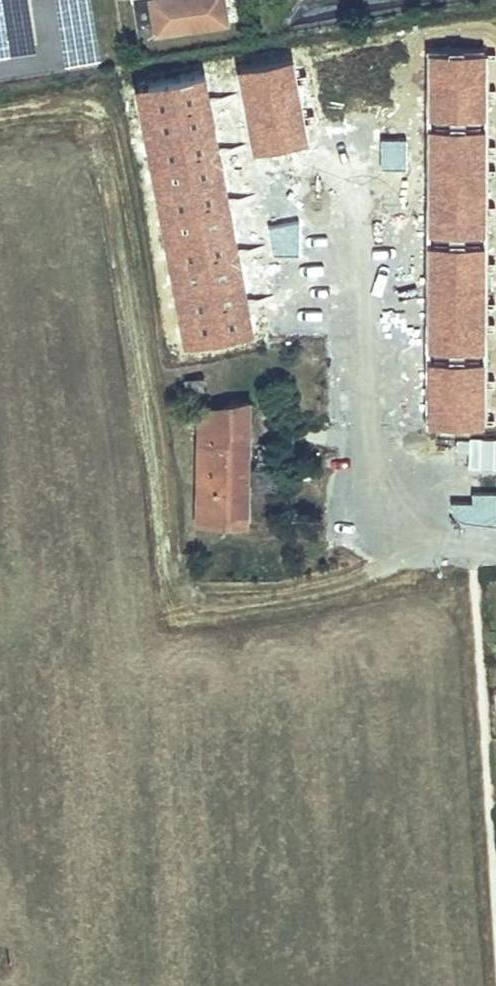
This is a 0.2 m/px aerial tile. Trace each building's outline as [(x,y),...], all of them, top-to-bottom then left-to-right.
[(156,28),(194,22),(193,18),(228,12),(226,0),(152,0),(156,28)] [(246,399),(188,410),(189,412),(187,437),(196,436),(195,525),(244,526),(246,399)]
